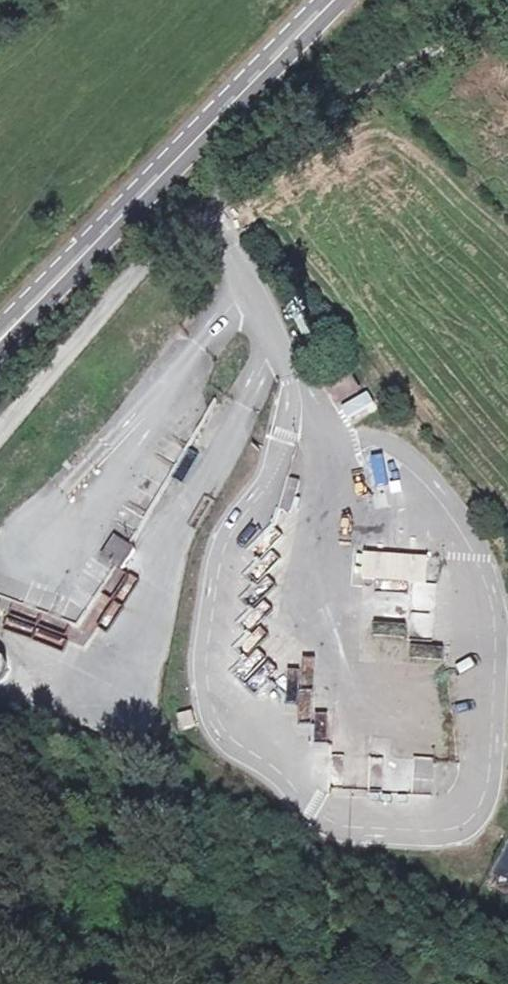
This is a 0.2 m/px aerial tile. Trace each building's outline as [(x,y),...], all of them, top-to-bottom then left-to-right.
[(337,348),(327,355),(333,364),(343,357),(337,348)] [(358,369),(338,379),(345,394),(351,391),(356,401),(370,394),(358,369)] [(351,391),(345,394),(350,403),(356,401),(351,391)] [(363,428),(388,416),(380,398),(355,410),(363,428)] [(303,479),(292,474),(280,504),(291,508),(303,479)] [(114,516),(99,535),(117,550),(133,530),(114,516)] [(361,557),(359,566),(390,571),(391,563),(361,557)] [(359,566),(356,583),(418,593),(423,568),(391,563),(390,571),(359,566)] [(372,594),(373,618),(405,617),(405,594),(372,594)] [(193,709),(175,713),(179,731),(197,727),(193,709)] [(389,785),(389,755),(357,755),(357,785),(389,785)] [(415,758),(415,791),(431,791),(431,758),(415,758)]
